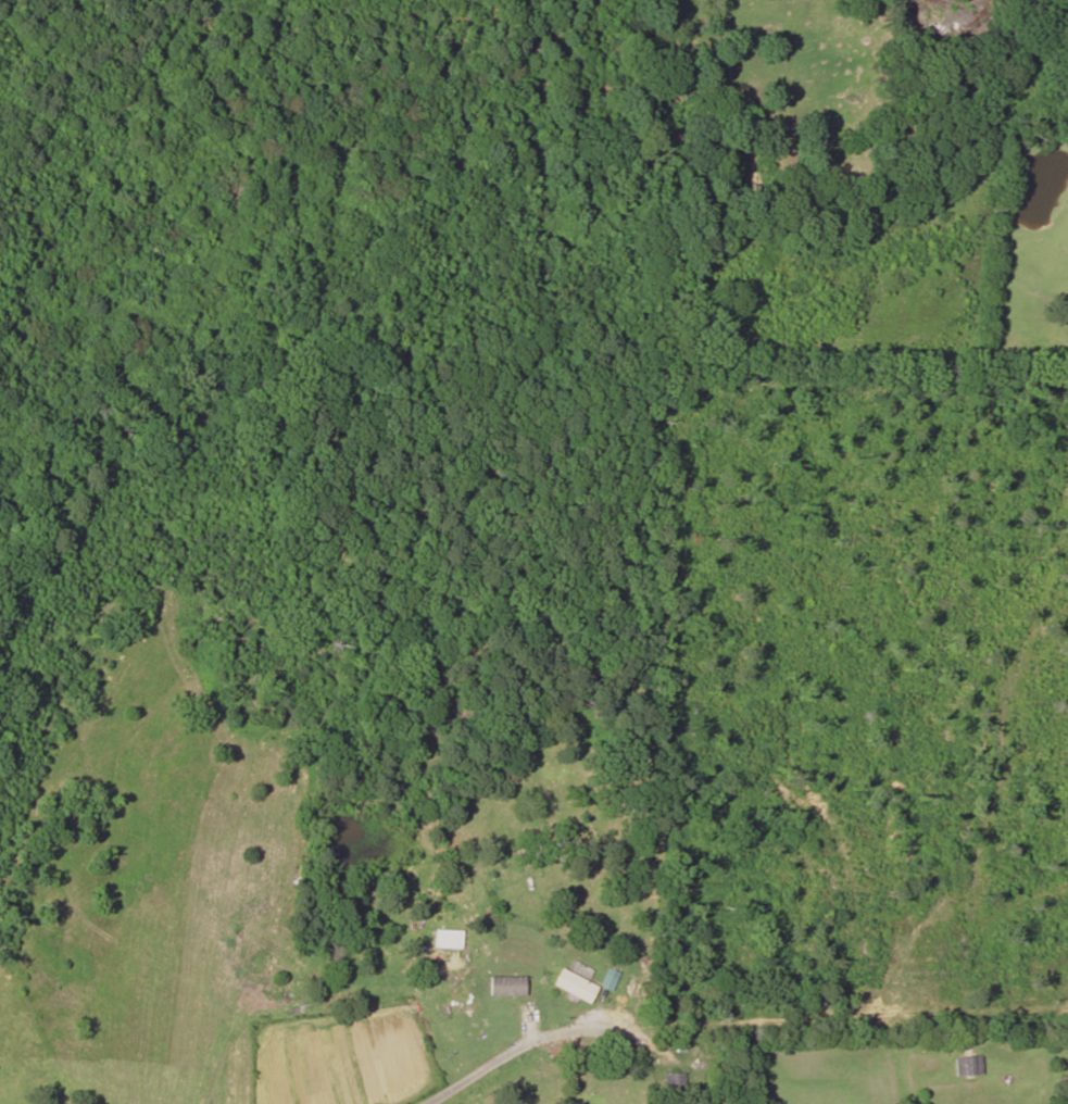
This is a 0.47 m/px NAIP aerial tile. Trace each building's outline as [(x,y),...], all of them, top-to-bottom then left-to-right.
[(588,1003),(597,986),(560,967),(551,984),(588,1003)] [(536,994),(501,994),(501,1002),(536,1002),(536,994)] [(954,1075),(981,1075),(981,1057),(954,1057),(954,1075)] [(663,1073),(663,1100),(683,1100),(683,1073),(663,1073)]
